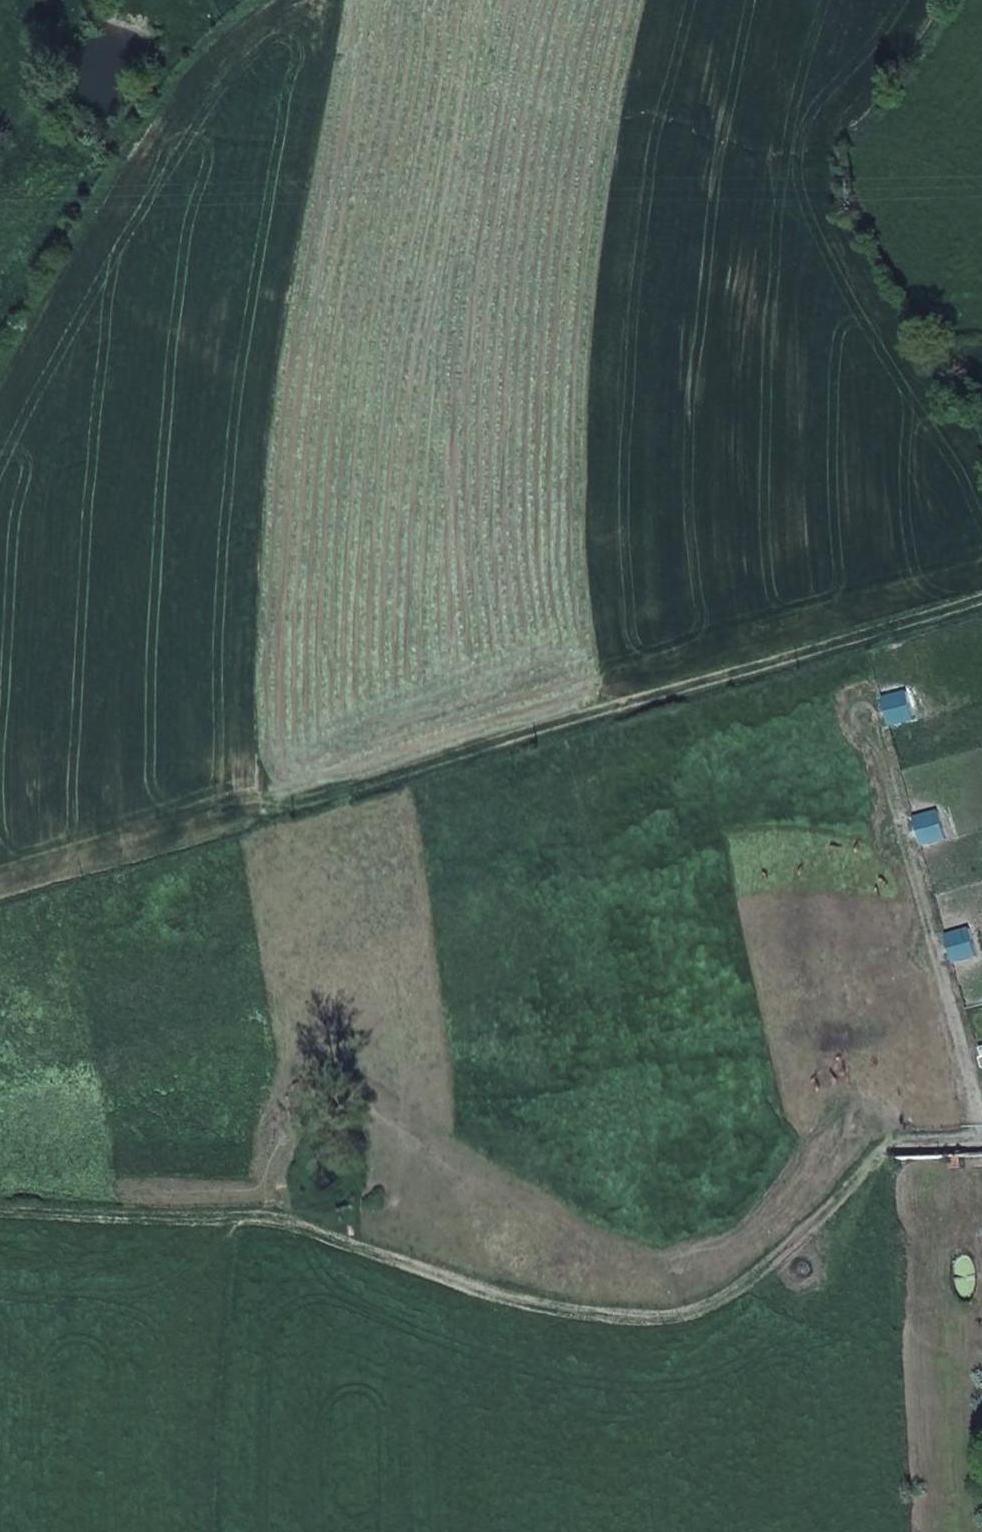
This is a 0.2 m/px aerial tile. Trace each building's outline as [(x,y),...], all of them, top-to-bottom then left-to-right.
[(378,1203),(378,1202),(378,1199),(378,1198),(377,1196),(375,1196),(374,1195),(372,1195),(370,1195),(368,1196),(367,1198),(367,1200),(367,1201),(367,1203),(369,1205),(370,1206),(371,1206),(373,1206),(375,1206),(377,1204),(378,1203)]
